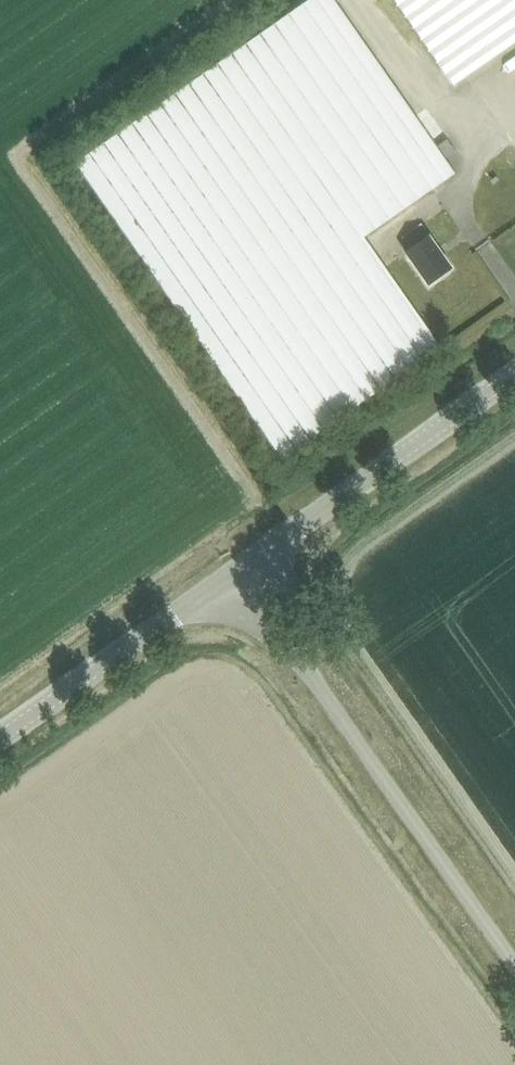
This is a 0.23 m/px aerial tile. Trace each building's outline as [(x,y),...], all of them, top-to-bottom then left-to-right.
[(280,459),(440,348),(363,238),(453,174),(331,0),(308,0),(74,164),(280,459)] [(451,83),(514,39),(514,0),(394,0),(451,83)] [(446,159),(455,153),(446,140),(437,147),(446,159)] [(427,285),(450,269),(428,237),(427,237),(420,226),(403,238),(410,249),(404,253),(427,285)]
